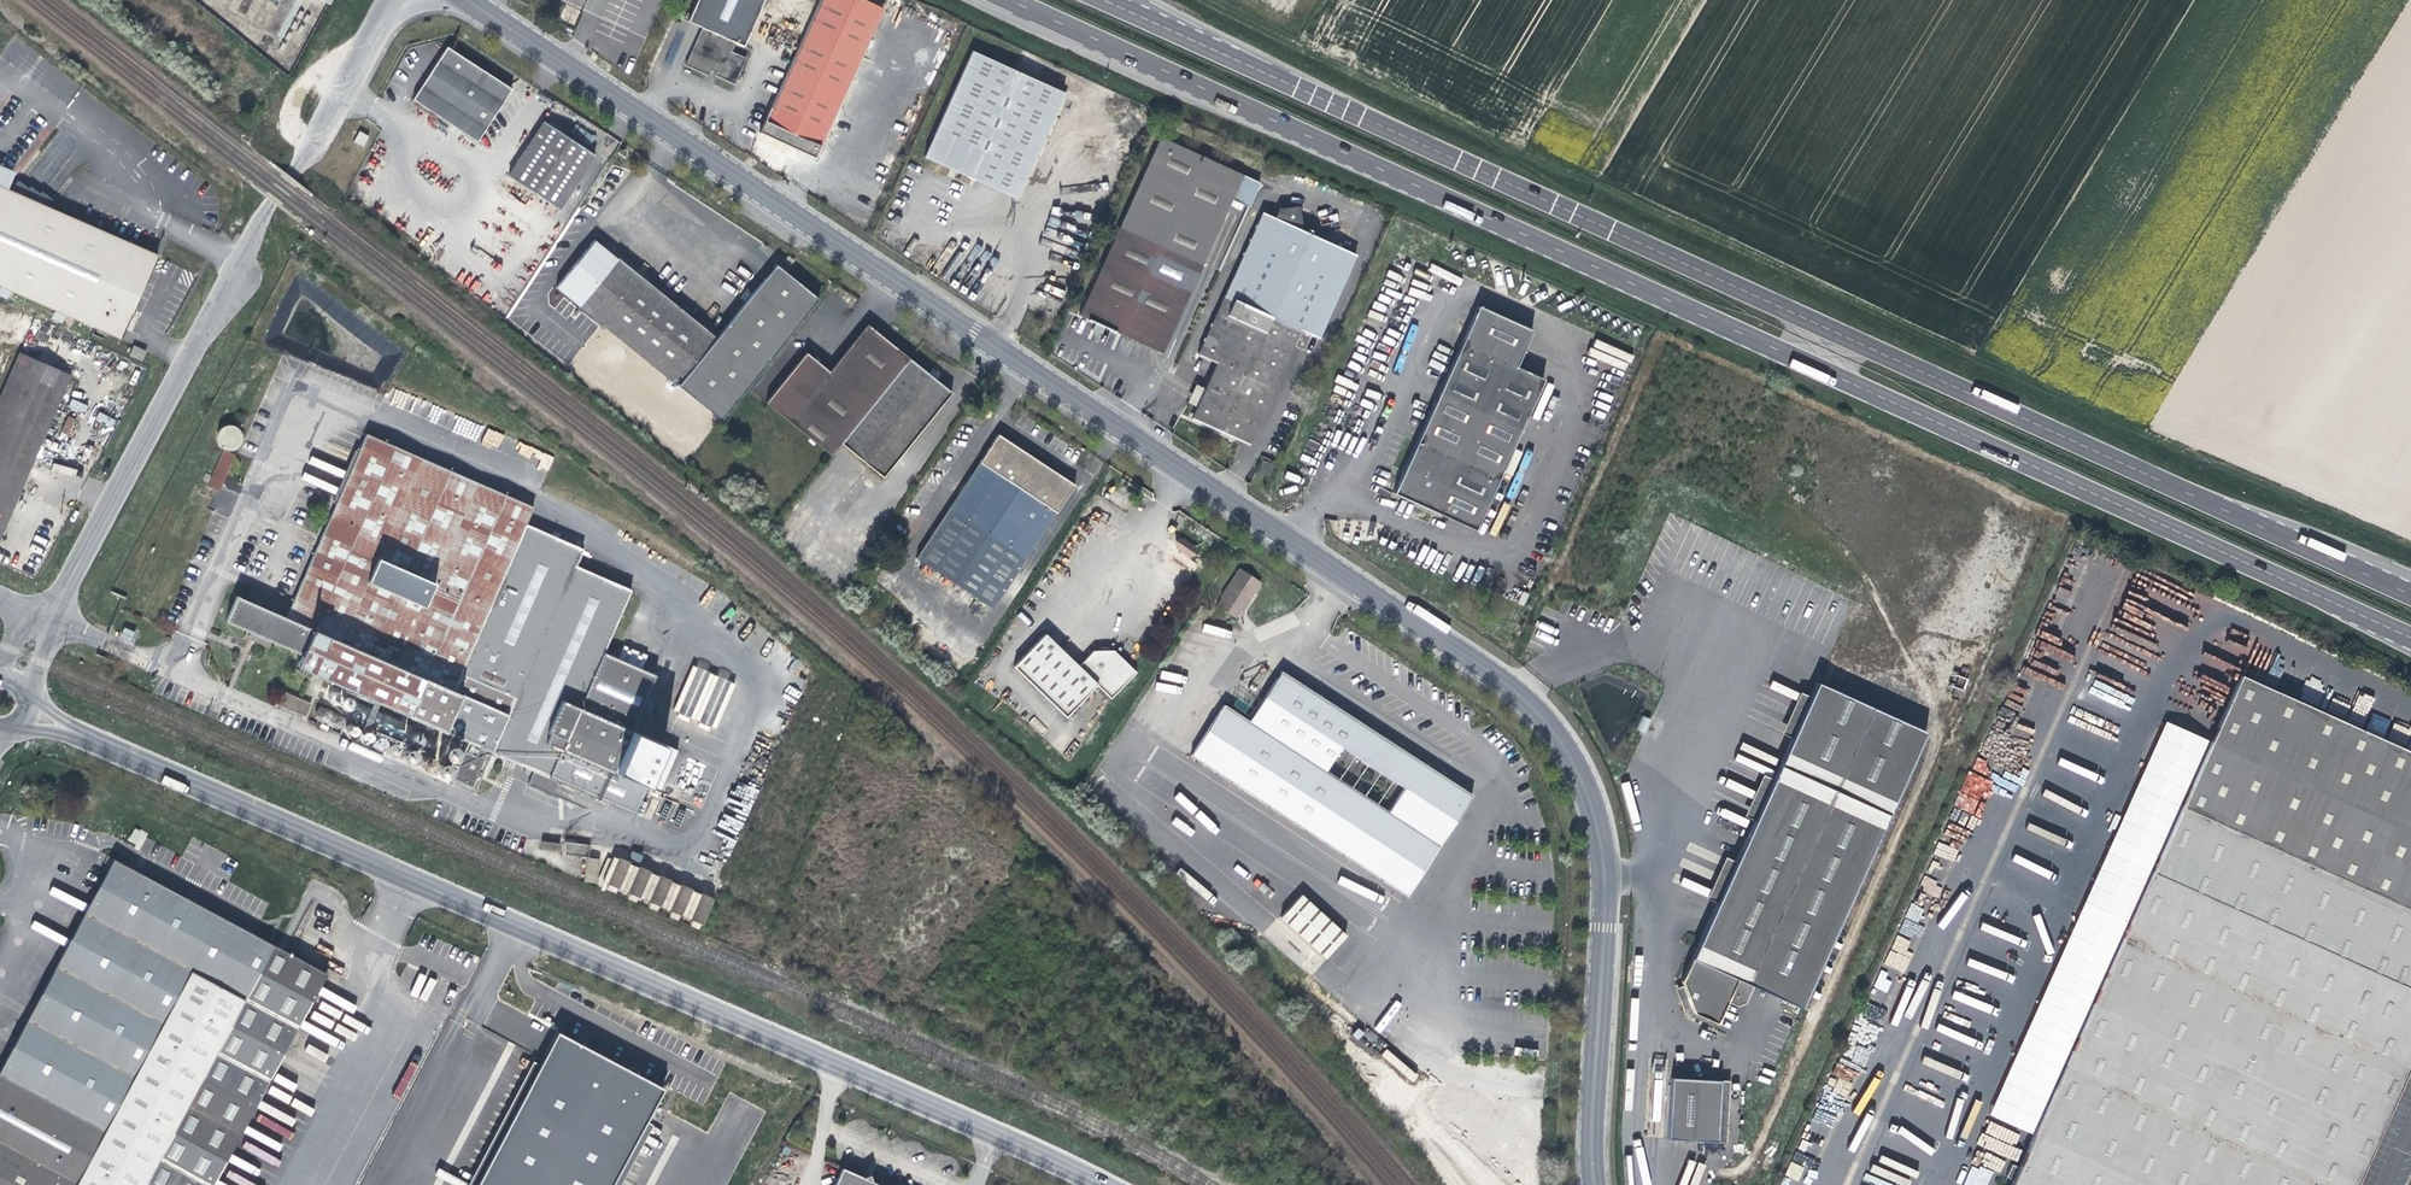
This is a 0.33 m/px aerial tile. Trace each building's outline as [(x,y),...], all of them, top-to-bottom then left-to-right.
[(757,0),(692,0),(684,19),(699,25),(683,61),(706,71),(708,66),(711,67),(714,68),(713,71),(732,79),(743,53),(728,46),(731,38),(740,42),(757,0)] [(775,89),(785,94),(778,109),(800,120),(792,137),(816,149),(882,9),(863,0),(817,0),(775,89)] [(977,44),(926,149),(963,166),(1018,192),(1068,88),(977,44)] [(513,89),(448,48),(417,101),(434,112),(480,141),(513,89)] [(785,94),(775,89),(760,121),(792,137),(800,120),(778,109),(785,94)] [(591,152),(541,119),(506,173),(557,205),(591,152)] [(1071,309),(1111,328),(1117,317),(1158,336),(1219,203),(1223,193),(1235,168),(1155,130),(1138,164),(1071,309)] [(359,131),(353,142),(364,147),(369,136),(359,131)] [(0,167),(0,187),(8,191),(16,174),(0,167)] [(1252,176),(1235,168),(1223,193),(1240,202),(1252,176)] [(8,191),(0,187),(0,287),(11,292),(56,311),(66,315),(121,339),(159,256),(8,191)] [(1256,211),(1190,352),(1209,361),(1184,416),(1222,434),(1240,442),(1293,328),(1309,334),(1346,252),(1256,211)] [(714,333),(618,254),(618,255),(607,246),(595,236),(557,281),(716,417),(815,297),(773,262),(714,333)] [(11,292),(0,287),(0,296),(8,300),(11,292)] [(1400,478),(1393,494),(1476,529),(1543,379),(1515,366),(1531,329),(1476,306),(1400,478)] [(63,323),(66,315),(56,311),(53,319),(63,323)] [(1152,347),(1158,336),(1117,317),(1111,328),(1129,336),(1152,347)] [(861,320),(813,378),(804,390),(800,386),(780,370),(759,397),(823,449),(833,437),(876,472),(944,388),(927,375),(920,368),(890,343),(861,320)] [(135,346),(131,355),(143,360),(147,351),(135,346)] [(0,400),(0,539),(72,377),(20,354),(0,400)] [(789,359),(780,370),(800,386),(804,390),(813,378),(809,374),(789,359)] [(920,368),(927,375),(931,370),(927,367),(923,363),(920,368)] [(71,400),(69,407),(84,411),(86,404),(71,400)] [(243,435),(240,430),(235,426),(228,426),(222,429),(218,435),(217,442),(221,448),(227,452),(234,451),(240,448),(243,442),(243,435)] [(498,450),(504,435),(488,428),(481,443),(498,450)] [(991,432),(909,555),(986,605),(1069,482),(991,432)] [(236,596),(225,621),(247,631),(272,642),(302,655),(297,666),(467,742),(450,779),(475,790),(491,752),(533,771),(527,784),(551,794),(556,781),(634,814),(647,785),(664,744),(632,729),(656,674),(642,668),(647,656),(637,651),(636,651),(631,663),(604,652),(631,589),(576,566),(583,549),(527,524),(534,507),(366,434),(285,617),(236,596)] [(235,456),(223,451),(212,476),(206,473),(203,480),(209,483),(208,486),(220,491),(235,456)] [(1263,460),(1257,472),(1266,477),(1271,465),(1263,460)] [(836,494),(848,503),(870,474),(858,465),(836,494)] [(1176,537),(1172,536),(1169,541),(1170,546),(1182,554),(1187,553),(1189,549),(1188,545),(1176,537)] [(1232,566),(1214,596),(1216,597),(1210,607),(1229,619),(1234,609),(1236,610),(1245,595),(1254,581),(1232,566)] [(1206,609),(1196,603),(1190,613),(1200,619),(1206,609)] [(1204,624),(1202,631),(1227,637),(1229,630),(1204,624)] [(135,632),(125,628),(120,638),(131,642),(135,632)] [(247,631),(244,637),(254,641),(269,648),(272,642),(247,631)] [(1072,667),(1039,634),(1007,667),(1059,719),(1090,686),(1104,699),(1129,673),(1106,651),(1097,651),(1087,652),(1072,667)] [(674,711),(717,729),(736,682),(692,665),(674,711)] [(1273,669),(1242,719),(1318,767),(1349,718),(1273,669)] [(2410,1037),(2410,754),(2231,672),(2008,1162),(2001,1159),(1995,1174),(2002,1177),(1998,1184),(2344,1184),(2410,1037)] [(1963,688),(1967,679),(1954,674),(1950,684),(1963,688)] [(1739,998),(1787,1020),(1916,739),(1806,688),(1799,703),(1780,744),(1762,785),(1742,826),(1724,867),(1705,909),(1669,987),(1671,991),(1679,1014),(1680,1019),(1704,1030),(1715,1008),(1726,1013),(1734,1010),(1739,998)] [(271,689),(270,706),(279,707),(280,689),(271,689)] [(285,694),(281,704),(305,714),(308,705),(285,694)] [(1780,744),(1799,703),(1789,698),(1770,740),(1780,744)] [(1318,767),(1242,719),(1218,704),(1186,754),(1402,893),(1466,793),(1400,751),(1349,718),(1318,767)] [(318,708),(318,718),(332,718),(332,708),(318,708)] [(359,711),(357,711),(355,711),(354,712),(352,714),(352,716),(352,718),(353,719),(354,721),(356,722),(358,722),(360,721),(362,720),(363,718),(363,716),(362,714),(361,712),(359,711)] [(1643,715),(1637,728),(1645,732),(1651,719),(1643,715)] [(375,718),(373,717),(371,718),(369,719),(368,720),(367,722),(368,724),(369,726),(370,728),(372,729),(374,729),(376,728),(378,726),(379,725),(379,722),(378,720),(377,719),(375,718)] [(2019,1129),(2198,736),(2156,718),(1978,1110),(2019,1129)] [(2387,731),(2387,718),(2373,718),(2372,730),(2387,731)] [(353,724),(351,723),(349,723),(348,724),(346,725),(345,726),(345,728),(344,730),(344,731),(345,733),(346,734),(347,735),(348,736),(350,737),(352,737),(353,736),(355,736),(356,734),(357,733),(358,731),(358,730),(357,728),(357,726),(356,725),(354,724),(353,724)] [(388,723),(386,723),(384,723),(382,724),(380,726),(380,728),(380,730),(381,732),(383,734),(385,734),(387,735),(389,734),(390,732),(391,730),(392,728),(391,726),(390,724),(388,723)] [(2406,744),(2410,730),(2410,729),(2394,723),(2389,738),(2406,744)] [(400,728),(398,728),(396,728),(394,729),(393,731),(392,733),(392,735),(393,737),(395,739),(397,740),(399,740),(401,739),(403,738),(404,736),(404,733),(404,731),(402,729),(400,728)] [(367,730),(365,730),(363,730),(362,730),(360,731),(359,733),(358,734),(358,736),(358,738),(359,739),(360,741),(361,742),(362,743),(364,743),(366,743),(367,743),(369,742),(370,741),(371,739),(371,738),(372,736),(371,734),(371,733),(369,731),(368,730),(367,730)] [(380,735),(379,735),(377,735),(375,736),(374,737),(373,738),(372,740),(372,741),(372,743),(372,745),(373,746),(374,747),(376,748),(378,749),(379,749),(381,748),(382,748),(384,746),(385,745),(385,743),(385,741),(385,740),(384,738),(383,737),(382,736),(380,735)] [(394,742),(392,741),(391,742),(389,742),(388,743),(387,744),(386,746),(385,748),(386,749),(386,751),(387,752),(388,753),(390,754),(391,755),(393,755),(395,754),(396,754),(397,752),(398,751),(399,749),(399,748),(399,746),(398,744),(397,743),(395,742),(394,742)] [(664,744),(647,785),(660,790),(678,750),(664,744)] [(454,745),(452,745),(450,745),(448,746),(447,747),(445,748),(445,750),(444,752),(444,754),(445,755),(446,757),(447,758),(449,759),(451,760),(453,760),(455,759),(456,759),(458,757),(459,756),(459,754),(459,752),(459,750),(458,748),(457,747),(456,746),(454,745)] [(411,747),(409,747),(407,747),(406,748),(404,749),(403,751),(402,752),(402,754),(402,756),(402,758),(403,760),(405,761),(406,762),(408,762),(410,762),(412,762),(414,761),(415,760),(416,758),(417,756),(417,754),(417,753),(416,751),(415,749),(413,748),(411,747)] [(429,755),(427,755),(425,755),(423,756),(422,757),(421,758),(420,760),(419,762),(419,763),(420,765),(421,767),(422,768),(424,769),(426,769),(428,769),(429,769),(431,768),(432,767),(433,765),(434,764),(434,762),(434,760),(433,758),(432,757),(430,756),(429,755)] [(446,762),(444,762),(442,762),(441,763),(439,764),(438,765),(437,767),(436,769),(437,771),(437,773),(438,774),(440,776),(441,777),(443,777),(445,777),(447,777),(449,776),(450,774),(451,773),(452,771),(452,769),(452,767),(451,765),(449,764),(448,763),(446,762)] [(1742,826),(1762,785),(1752,780),(1732,822),(1742,826)] [(136,828),(128,840),(140,847),(147,835),(136,828)] [(565,853),(588,857),(590,845),(564,842),(565,853)] [(613,856),(602,882),(608,884),(606,888),(615,892),(617,888),(629,893),(627,898),(635,901),(638,897),(650,902),(648,906),(656,910),(658,905),(671,911),(669,916),(677,919),(679,914),(692,920),(690,925),(699,928),(701,923),(702,924),(713,900),(613,856)] [(327,973),(143,875),(113,859),(0,1068),(0,1184),(213,1184),(327,973)] [(1724,867),(1713,863),(1695,904),(1705,909),(1724,867)] [(1298,893),(1278,914),(1322,956),(1343,934),(1298,893)] [(1671,1017),(1679,1014),(1671,991),(1663,994),(1671,1017)] [(557,1032),(477,1184),(612,1184),(663,1089),(557,1032)] [(1704,1148),(1708,1086),(1658,1083),(1654,1144),(1704,1148)] [(1717,1087),(1708,1086),(1704,1148),(1713,1148),(1717,1087)] [(1993,1173),(1973,1164),(1964,1184),(1988,1184),(1993,1173)] [(873,1181),(871,1177),(865,1175),(862,1176),(842,1167),(834,1184),(883,1184),(873,1181)]
